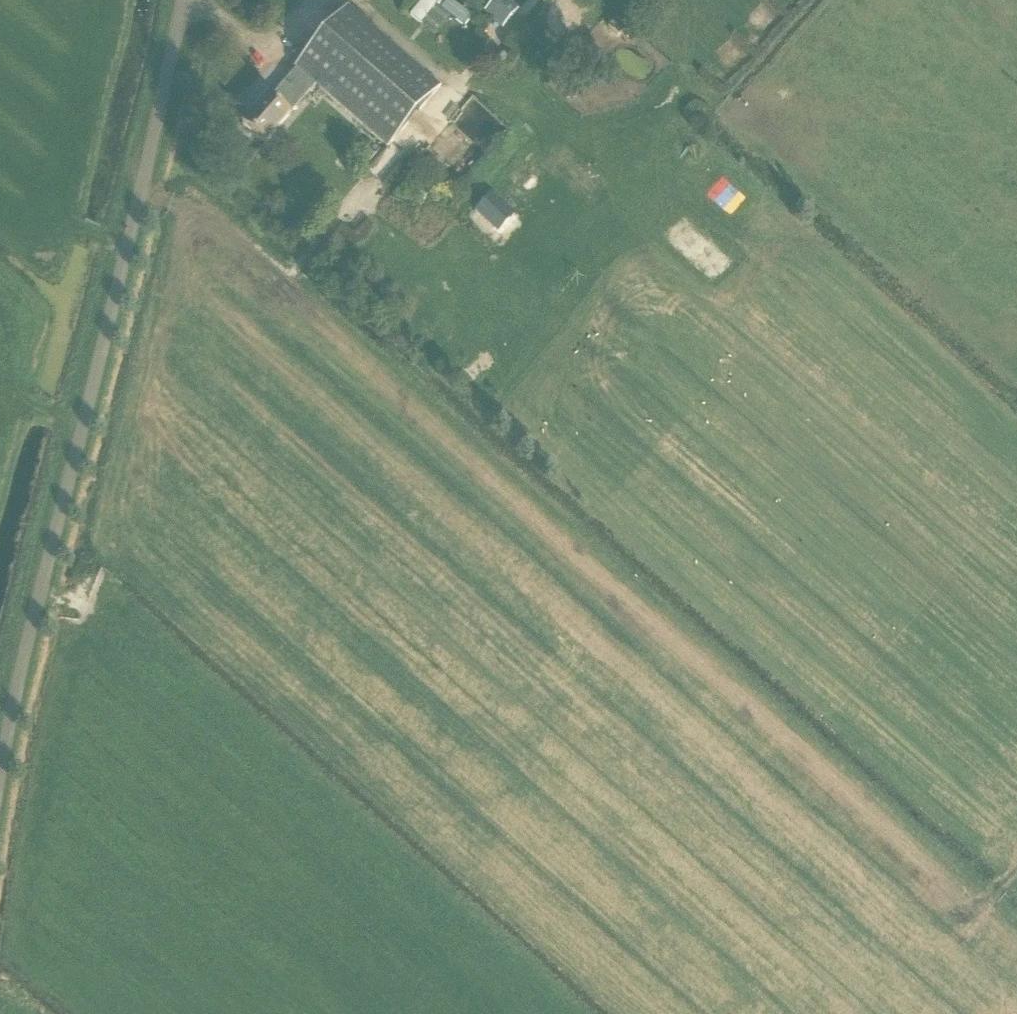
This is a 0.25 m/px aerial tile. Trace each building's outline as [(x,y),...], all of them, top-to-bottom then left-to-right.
[(501,27),(517,8),(508,0),(494,0),(484,12),(501,27)] [(379,34),(348,8),(296,68),(297,69),(270,100),(267,97),(242,126),(265,145),(290,116),(289,115),(315,85),(388,148),(440,88),(440,87),(441,86),(440,85),(439,86),(380,35),(381,33),(380,32),(379,34)] [(610,18),(615,30),(629,25),(624,12),(610,18)] [(488,62),(498,70),(507,58),(497,51),(488,62)]
